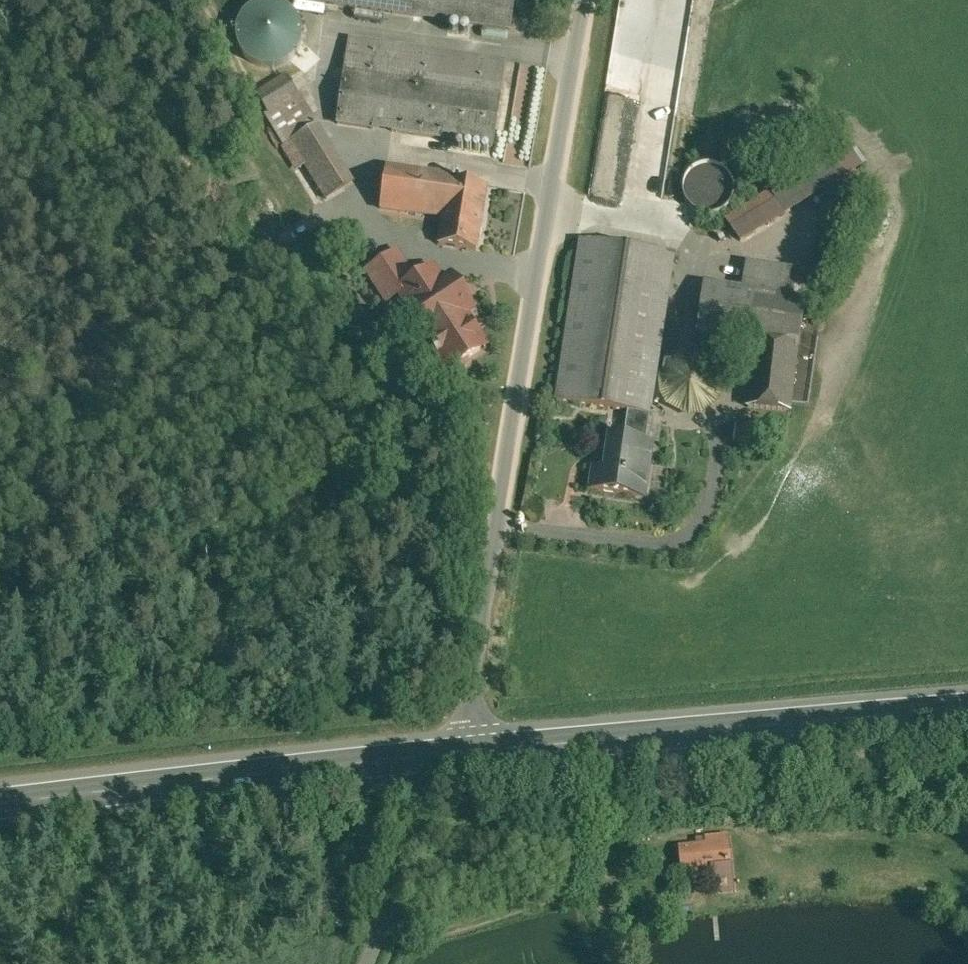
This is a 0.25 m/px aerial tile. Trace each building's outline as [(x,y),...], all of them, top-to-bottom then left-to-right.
[(511,29),(516,0),(315,0),(511,29)] [(387,43),(351,38),(339,123),(375,128),(387,43)] [(507,60),(406,46),(401,79),(502,94),(507,60)] [(320,124),(290,75),(258,94),(270,112),(267,114),(286,145),(292,140),(320,124)] [(502,94),(401,79),(393,131),(494,146),(502,94)] [(725,198),(743,226),(858,149),(840,122),(725,198)] [(356,182),(320,124),(292,140),(329,199),(356,182)] [(488,186),(451,181),(452,176),(388,167),(382,208),(409,212),(410,203),(483,214),(488,186)] [(483,214),(410,203),(409,212),(445,217),(441,244),(478,250),(483,214)] [(675,254),(582,240),(558,401),(629,411),(651,415),(675,254)] [(398,252),(369,271),(388,301),(402,292),(401,291),(417,280),(398,252)] [(442,281),(434,269),(417,280),(401,291),(402,292),(410,305),(408,312),(414,321),(421,322),(430,336),(428,337),(450,370),(452,369),(459,371),(467,365),(469,358),(482,349),(468,330),(474,326),(466,314),(472,310),(474,309),(452,275),(450,276),(442,281)] [(807,299),(706,284),(699,331),(756,340),(749,406),(791,410),(798,347),(799,347),(807,299)] [(629,411),(625,439),(611,437),(607,469),(596,468),(592,490),(645,498),(653,443),(647,442),(651,415),(629,411)] [(680,849),(682,867),(730,863),(727,835),(706,837),(707,846),(680,849)]
